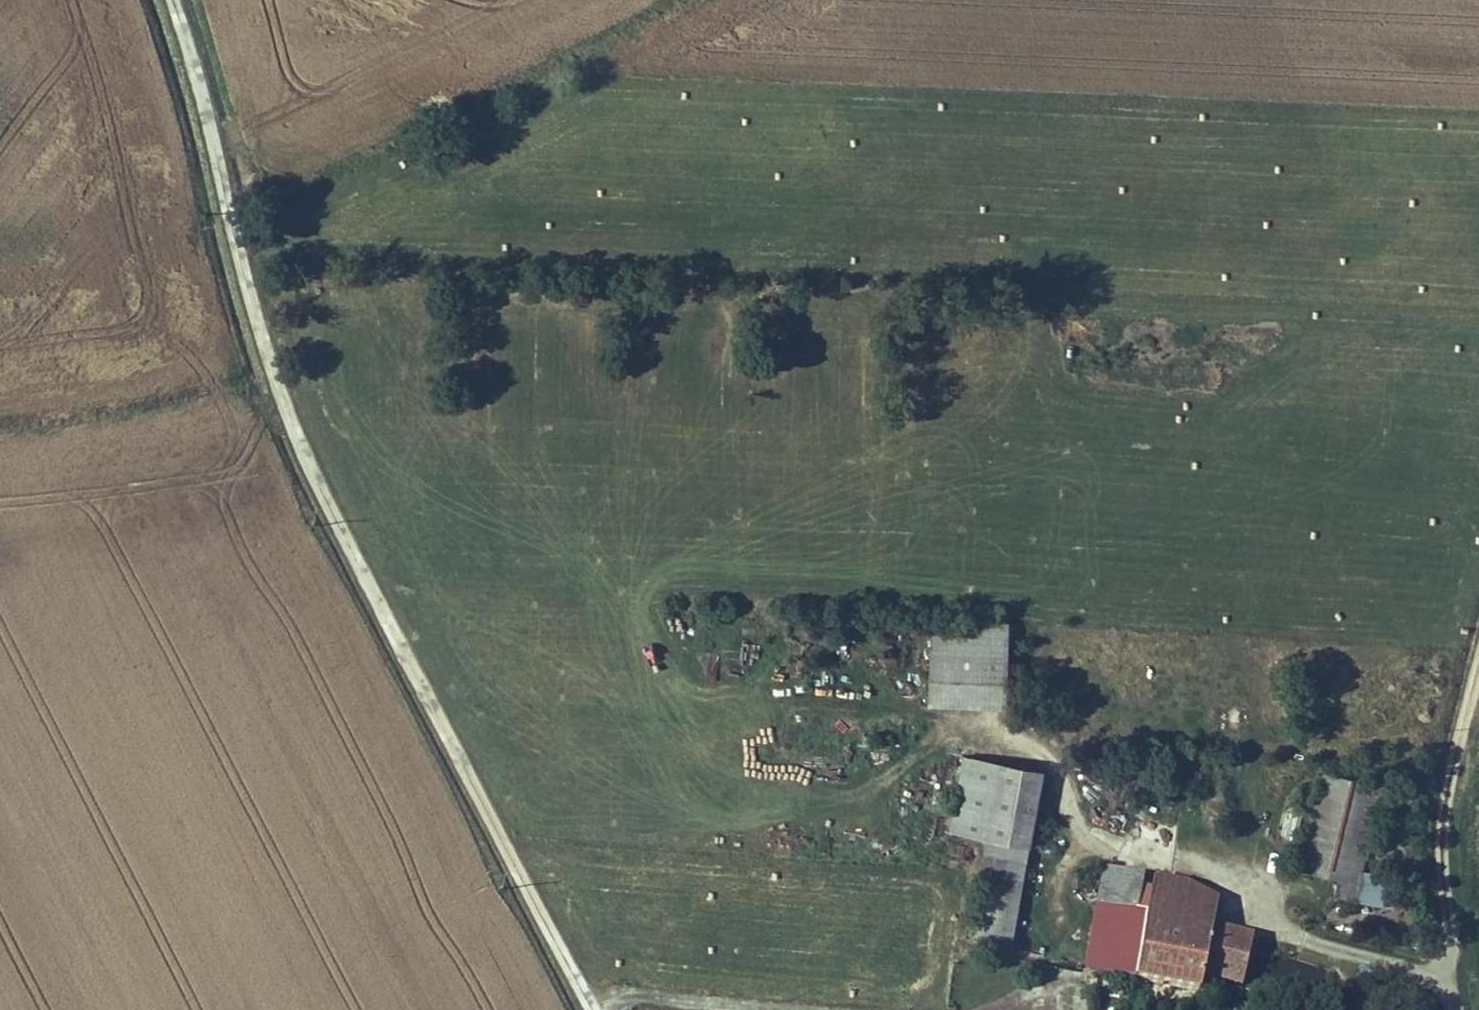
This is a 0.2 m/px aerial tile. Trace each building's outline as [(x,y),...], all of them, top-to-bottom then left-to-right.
[(1002,620),(927,617),(924,700),(1000,703),(1002,620)] [(960,754),(947,828),(979,833),(963,927),(1002,935),(1027,811),(1035,768),(1028,767),(960,754)] [(1377,781),(1318,767),(1295,866),(1335,875),(1331,893),(1350,897),(1377,781)] [(1098,870),(1081,965),(1094,967),(1107,872),(1098,870)] [(1171,914),(1175,884),(1107,872),(1094,967),(1201,986),(1203,968),(1240,976),(1248,935),(1212,925),(1171,914)] [(1175,884),(1171,914),(1212,925),(1216,900),(1175,884)]
